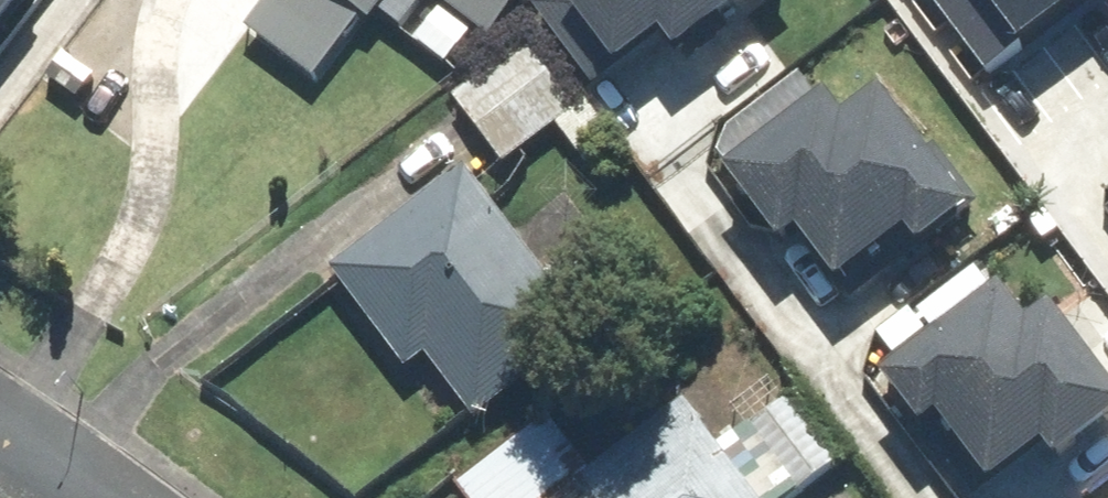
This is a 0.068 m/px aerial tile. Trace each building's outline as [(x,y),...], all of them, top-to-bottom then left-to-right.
[(16,0),(0,0),(0,23),(16,0)] [(366,29),(389,0),(328,0),(366,29)] [(484,49),(522,0),(419,0),(484,49)] [(530,17),(590,95),(650,49),(666,69),(755,0),(552,0),(530,17)] [(986,53),(1058,0),(946,0),(986,53)] [(450,101),(500,168),(568,118),(519,51),(450,101)] [(824,299),(890,247),(906,267),(975,213),(929,156),(915,168),(867,107),(830,136),(812,113),(712,188),(766,259),(783,246),(824,299)] [(398,379),(418,365),(466,427),(580,338),(459,183),(457,184),(455,182),(324,276),(398,379)] [(909,441),(926,429),(977,497),(1027,460),(1042,480),(1107,431),(1107,420),(1036,326),(1014,342),(987,306),(871,390),(909,441)] [(550,423),(457,495),(460,497),(743,497),(671,404),(586,469),(550,423)]
